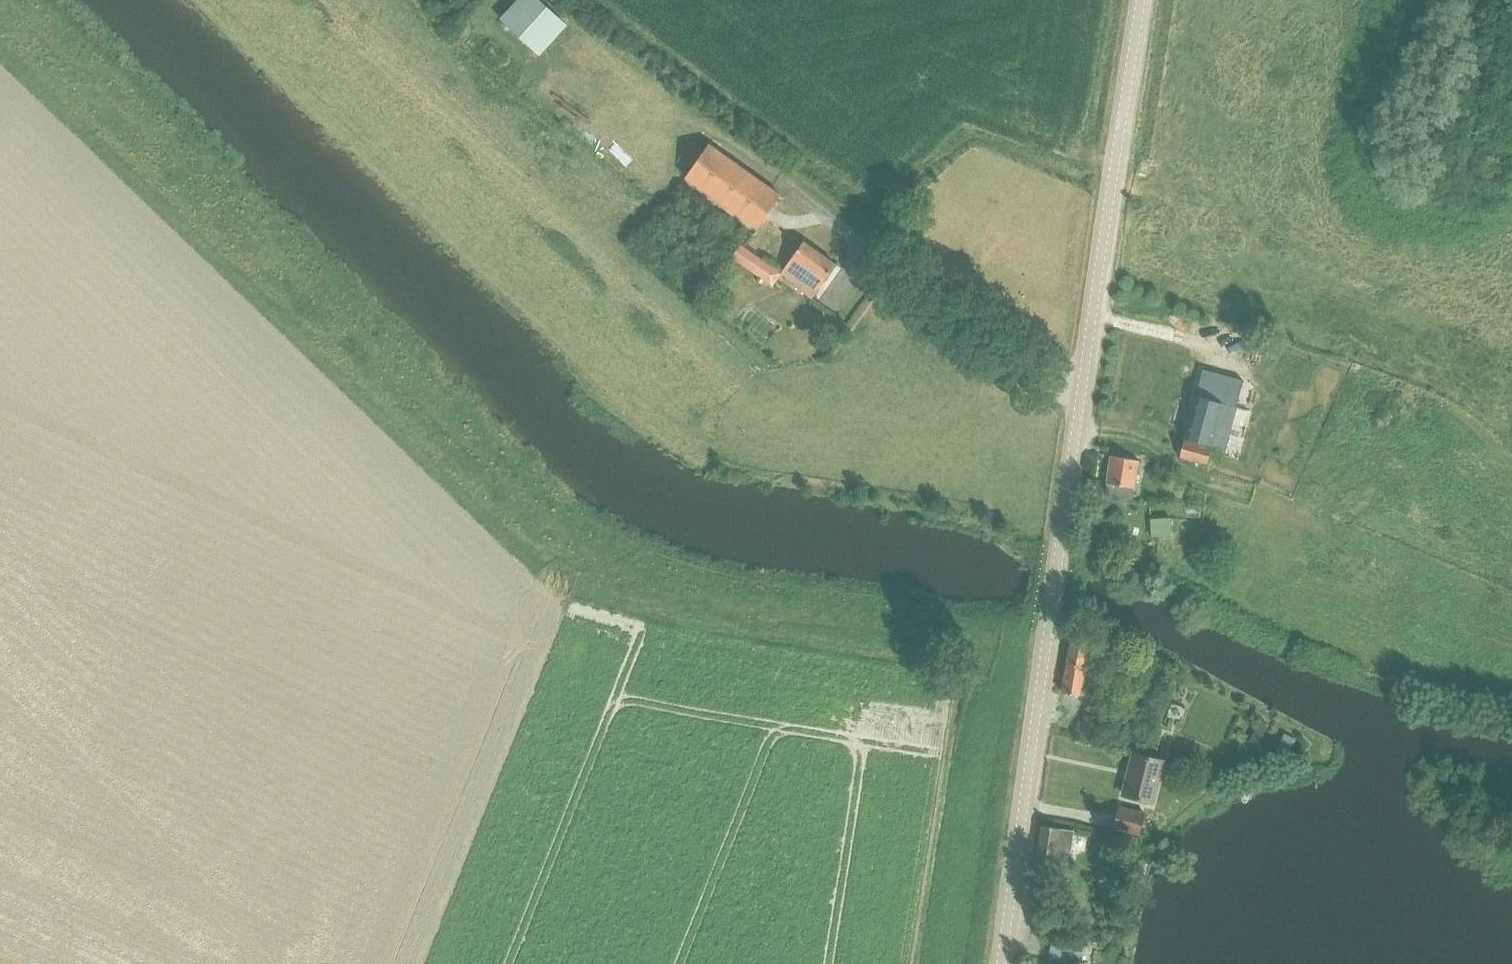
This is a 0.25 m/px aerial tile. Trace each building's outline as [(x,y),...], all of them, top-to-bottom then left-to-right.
[(575,28),(546,0),(525,0),(506,19),(546,58),(575,28)] [(629,169),(642,156),(625,138),(611,151),(629,169)] [(757,228),(781,195),(709,143),(685,176),(757,228)] [(792,257),(781,272),(798,284),(796,287),(811,298),(824,280),(836,264),(803,241),(792,257)] [(731,256),(772,285),(781,273),(740,244),(731,256)] [(1202,369),(1180,454),(1206,461),(1209,450),(1224,454),(1243,380),(1202,369)] [(1132,500),(1138,460),(1111,456),(1105,495),(1132,500)] [(1170,517),(1150,518),(1151,538),(1164,537),(1171,537),(1170,517)] [(1072,634),(1062,691),(1091,696),(1095,679),(1093,678),(1094,674),(1089,673),(1090,671),(1085,670),(1087,656),(1100,659),(1104,639),(1072,634)] [(1258,723),(1247,744),(1254,748),(1265,727),(1258,723)] [(1283,736),(1274,754),(1285,760),(1294,742),(1283,736)] [(1134,753),(1123,794),(1153,801),(1163,760),(1134,753)] [(1120,806),(1114,828),(1139,834),(1144,812),(1120,806)] [(1041,825),(1037,855),(1069,860),(1073,830),(1041,825)] [(1046,963),(1050,963),(1081,963),(1083,951),(1074,950),(1077,931),(1053,927),(1050,945),(1046,963)]
